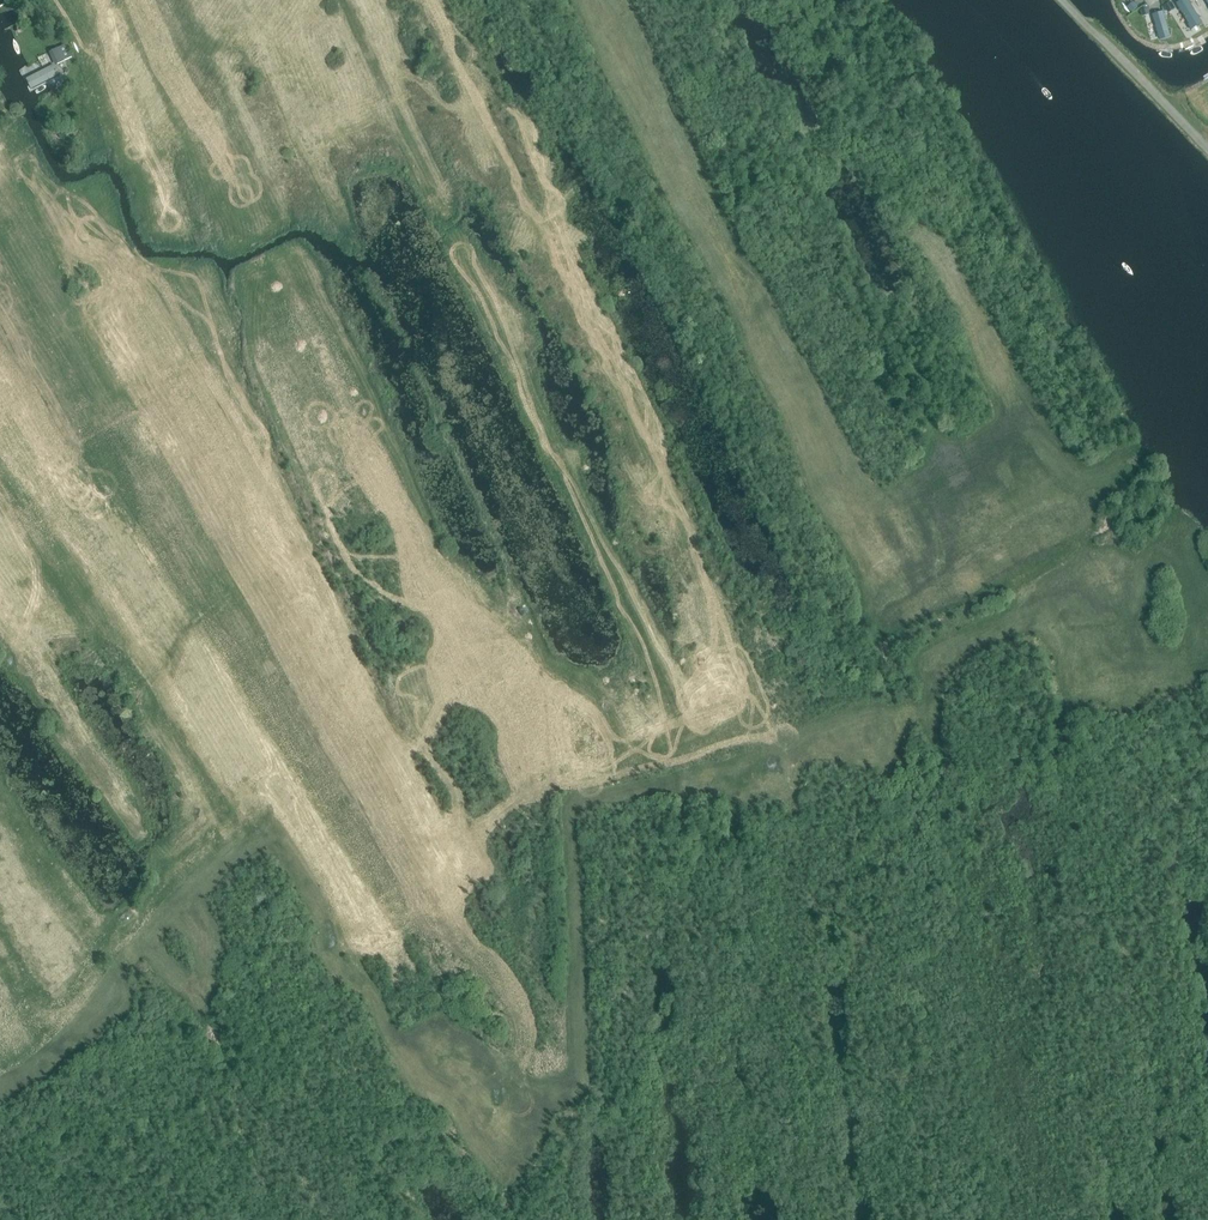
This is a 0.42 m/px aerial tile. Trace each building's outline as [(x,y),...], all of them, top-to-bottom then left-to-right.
[(1204,25),(1191,0),(1184,0),(1179,3),(1194,31),(1204,25)] [(1133,1),(1127,7),(1132,12),(1138,6),(1133,1)] [(1174,8),(1171,2),(1165,6),(1168,12),(1174,8)] [(1150,14),(1148,8),(1141,10),(1143,16),(1150,14)] [(1155,14),(1160,41),(1172,39),(1166,12),(1155,14)] [(55,65),(72,57),(66,44),(49,52),(55,65)] [(54,65),(26,77),(31,88),(59,75),(54,65)]
